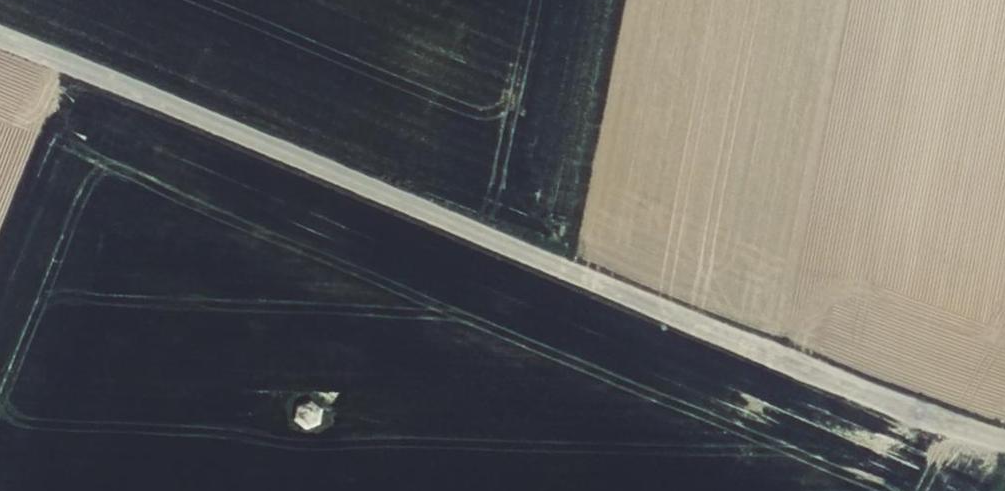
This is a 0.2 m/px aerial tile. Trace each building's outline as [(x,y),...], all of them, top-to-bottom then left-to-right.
[(297,406),(295,421),(306,430),(320,425),(323,410),(311,400),(297,406)]
